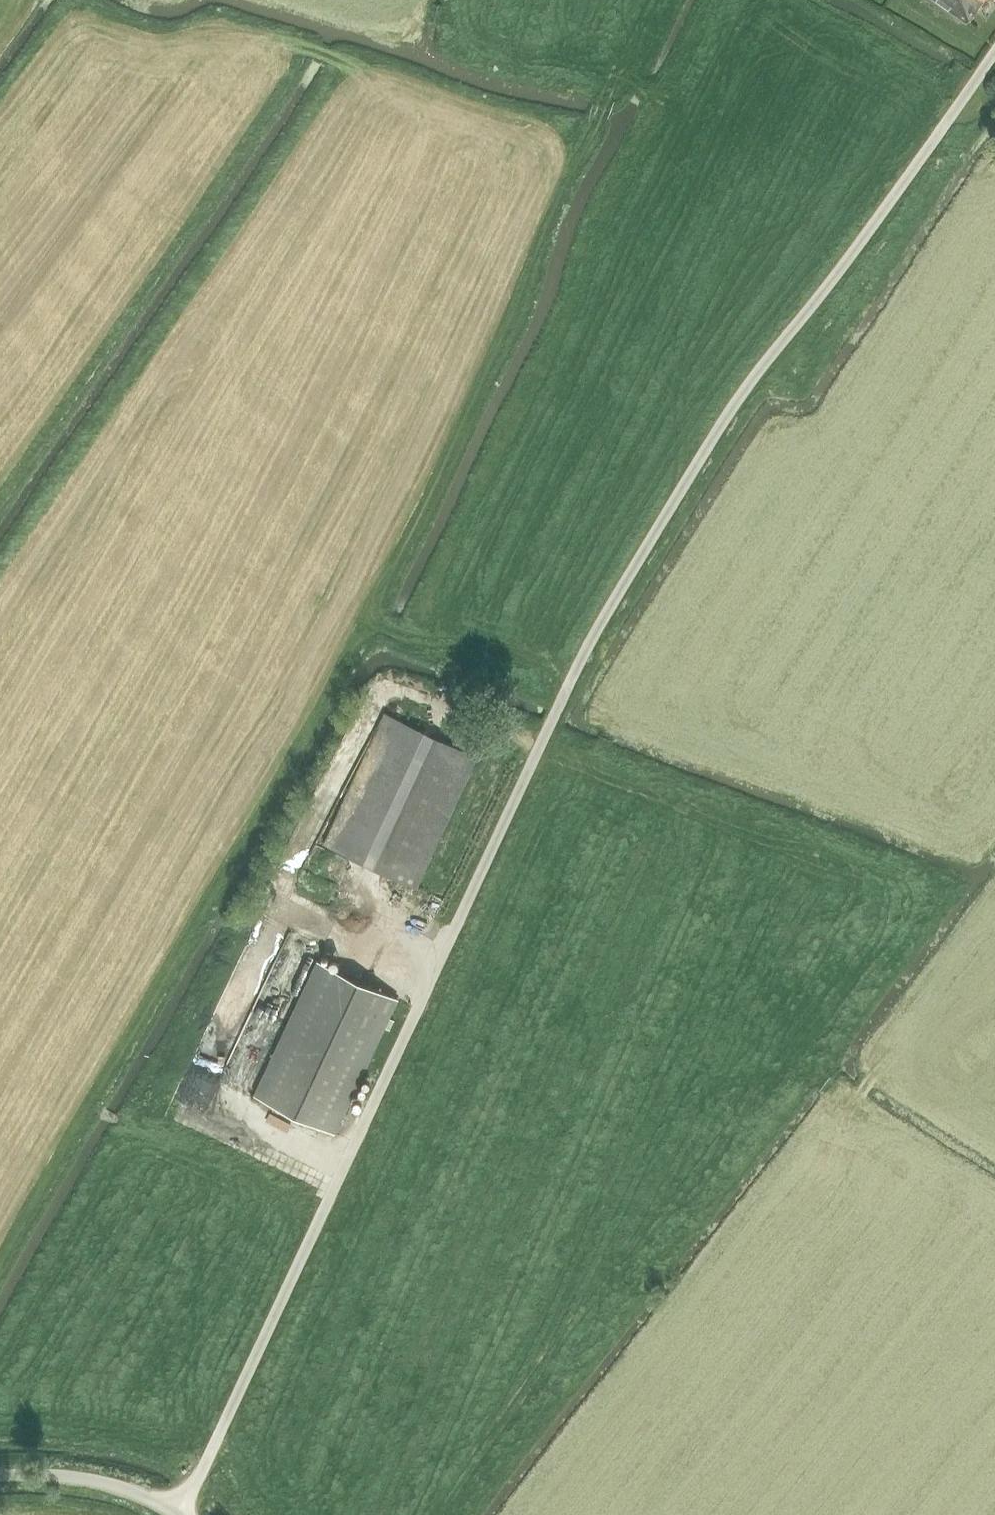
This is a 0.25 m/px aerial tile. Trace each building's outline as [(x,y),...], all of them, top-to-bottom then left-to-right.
[(966,21),(982,0),(937,0),(966,21)] [(416,888),(478,756),(386,713),(324,845),(416,888)] [(287,934),(255,920),(228,984),(259,998),(287,934)] [(390,1030),(395,1020),(390,1018),(399,1000),(317,961),(254,1094),(336,1132),(385,1027),(390,1030)]
